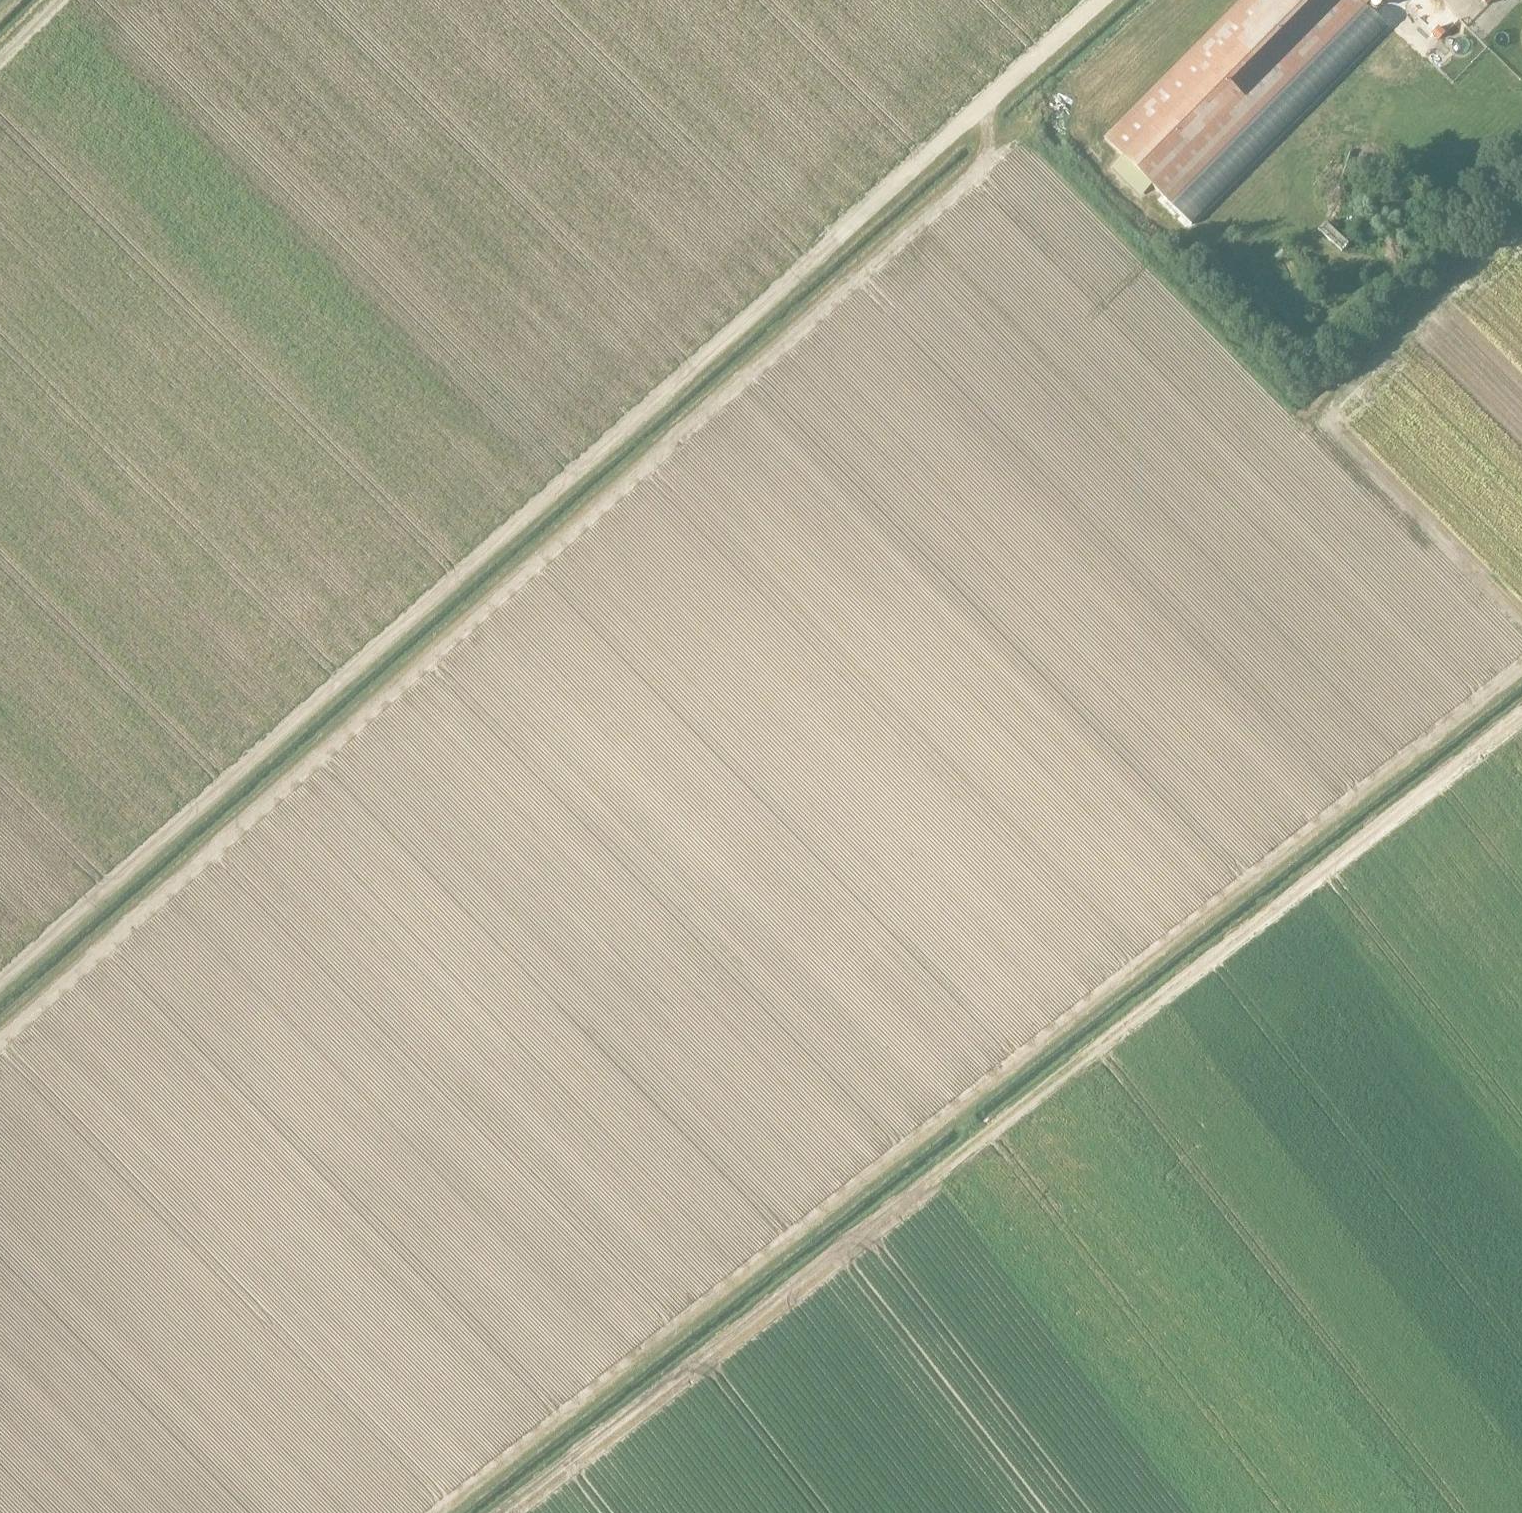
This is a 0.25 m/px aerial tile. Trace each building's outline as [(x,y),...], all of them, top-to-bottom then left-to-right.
[(1104,137),(1168,200),(1367,0),(1240,0),(1104,137)]
